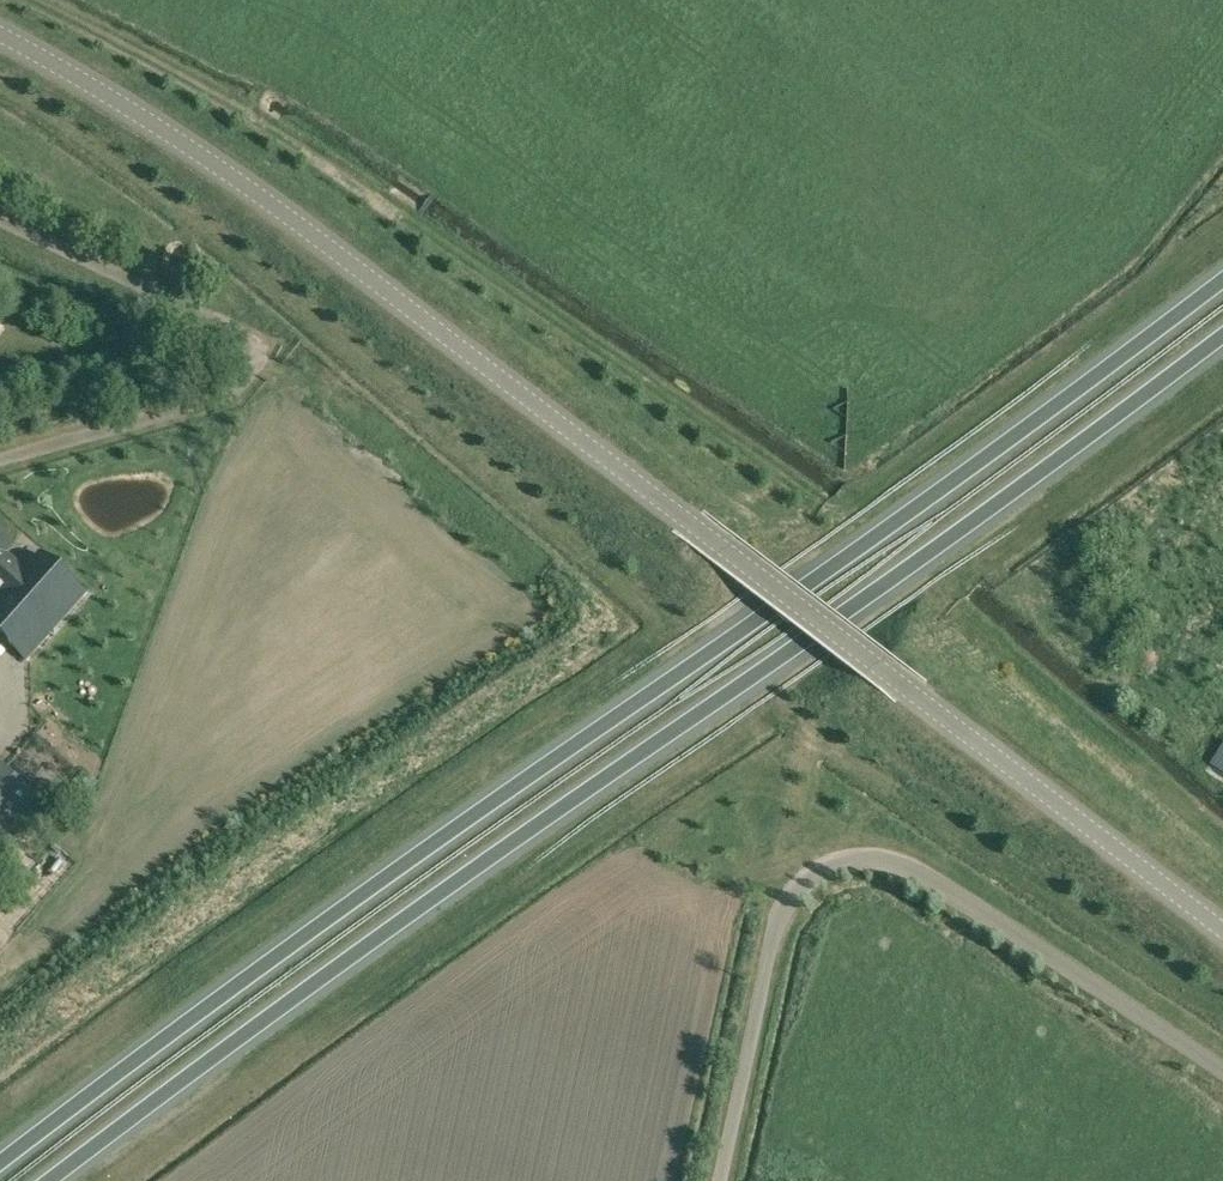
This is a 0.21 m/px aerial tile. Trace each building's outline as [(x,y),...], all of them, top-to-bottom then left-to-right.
[(1,600),(0,601),(0,637),(25,659),(84,593),(41,555),(25,573),(3,554),(10,547),(0,539),(0,599),(1,600)] [(38,798),(0,764),(0,842),(38,798)]
